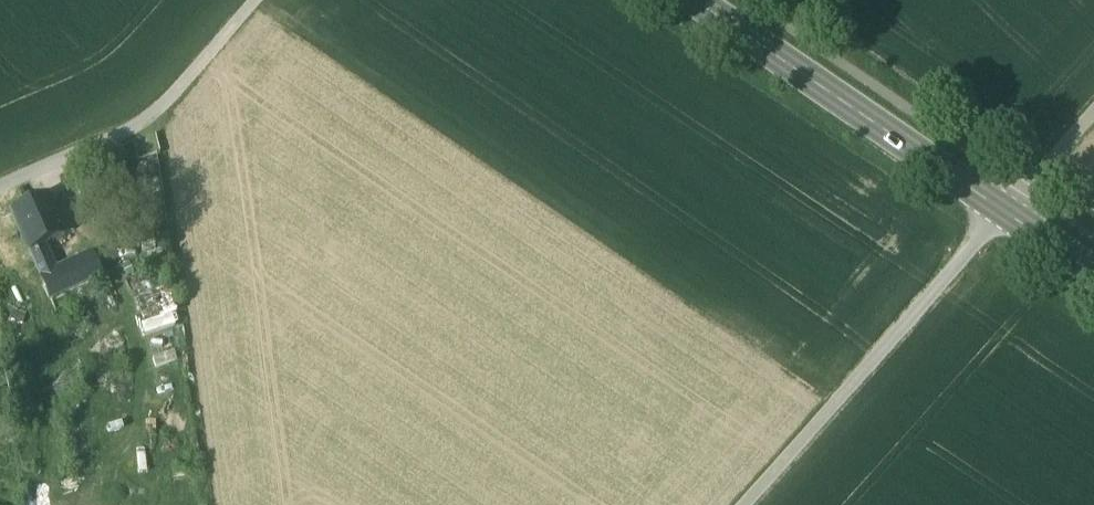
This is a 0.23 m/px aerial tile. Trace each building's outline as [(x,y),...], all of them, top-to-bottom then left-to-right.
[(65,236),(64,233),(54,210),(48,198),(11,215),(29,253),(46,245),(65,236)] [(66,205),(54,210),(64,233),(75,223),(66,205)] [(29,253),(41,279),(57,271),(46,245),(29,253)] [(92,255),(57,271),(41,279),(51,301),(102,277),(92,255)] [(125,277),(133,296),(161,284),(152,265),(125,277)]
